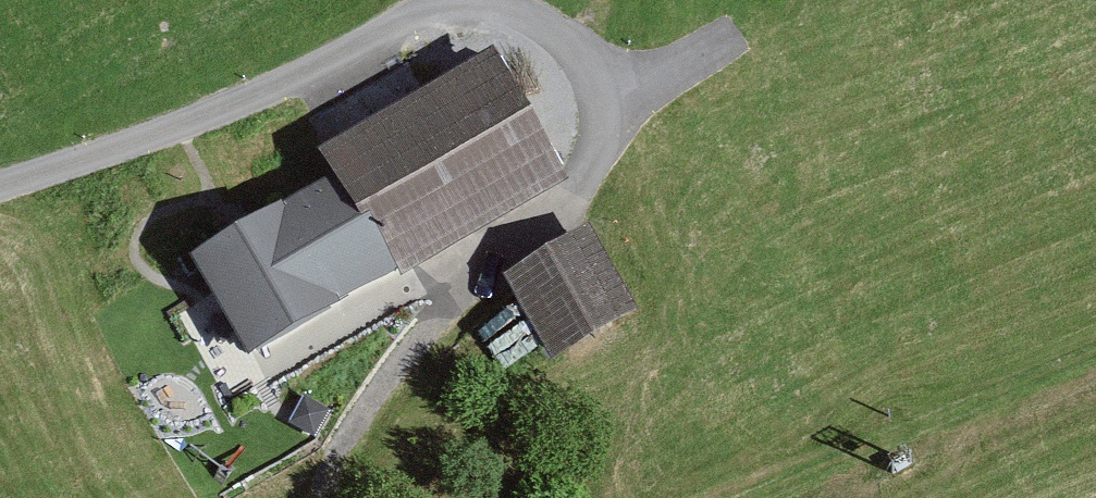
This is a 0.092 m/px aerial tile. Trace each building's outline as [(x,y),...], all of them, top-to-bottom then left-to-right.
[(553,179),(482,55),(307,155),(320,177),(261,210),(271,228),(204,266),(252,350),(553,179)] [(627,310),(584,238),(508,283),(551,355),(627,310)]
